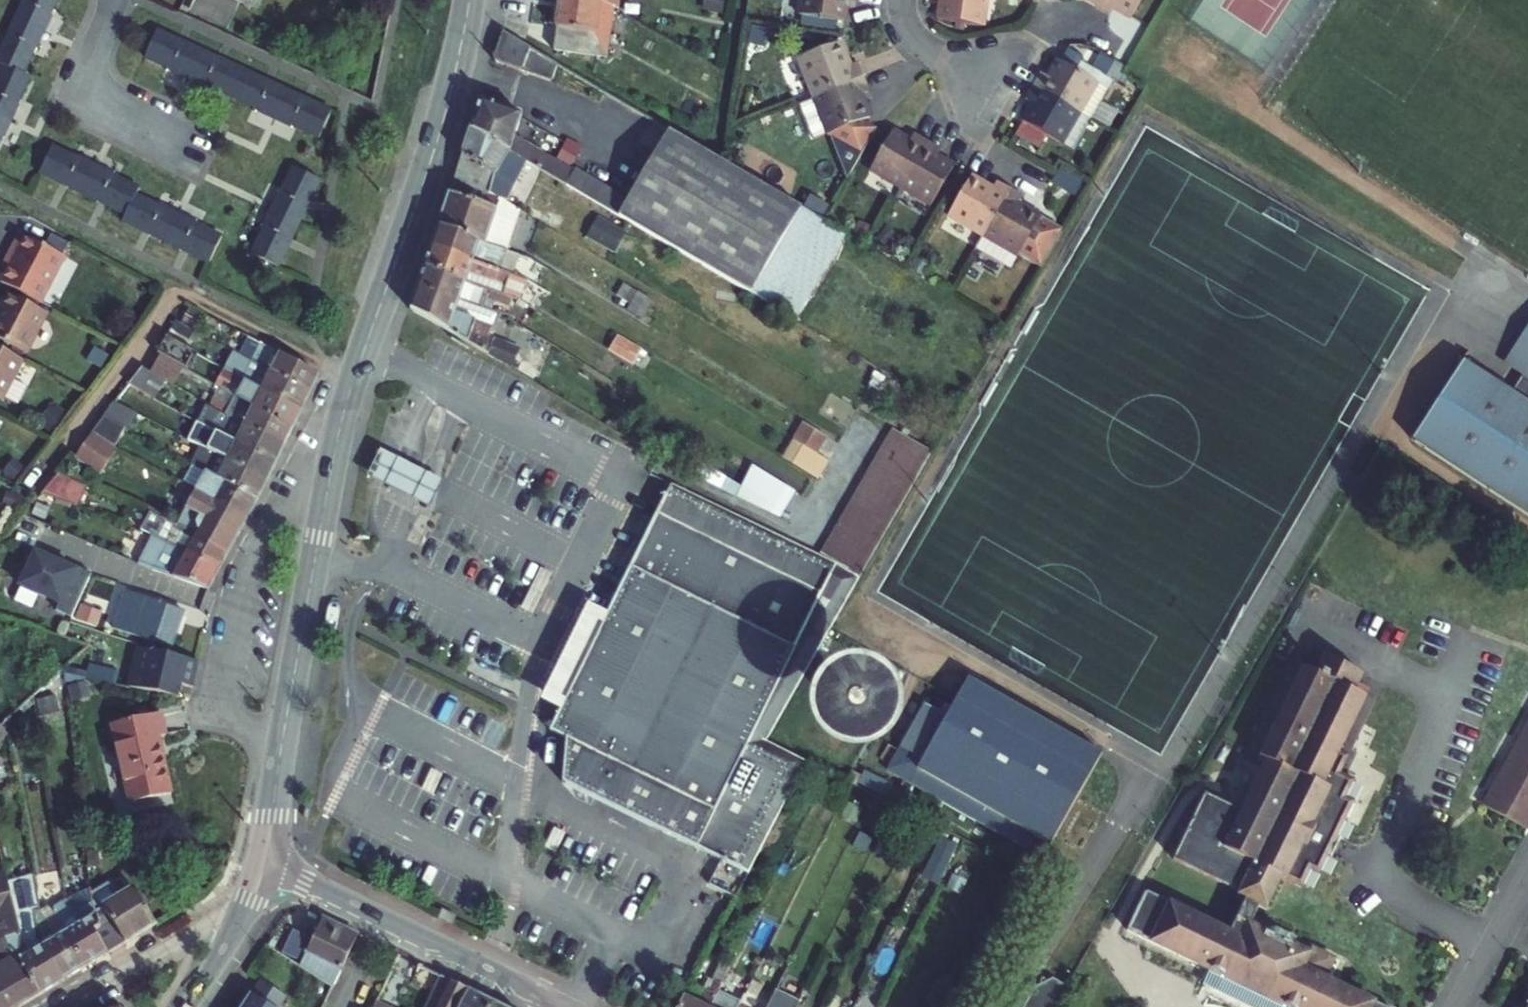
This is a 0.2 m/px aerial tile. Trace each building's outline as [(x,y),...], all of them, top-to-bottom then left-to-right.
[(0,53),(0,63),(3,65),(0,72),(0,142),(30,77),(23,74),(57,0),(25,0),(0,53)] [(190,11),(228,29),(241,0),(195,0),(190,11)] [(555,27),(556,27),(553,50),(591,55),(593,39),(609,42),(614,7),(602,0),(559,0),(555,27)] [(614,7),(619,10),(621,0),(602,0),(614,7)] [(845,1),(854,2),(854,0),(788,0),(801,2),(799,15),(842,21),(845,1)] [(941,0),(938,20),(981,26),(985,0),(940,0),(941,0)] [(1113,7),(1130,17),(1141,0),(1100,0),(1096,7),(1109,15),(1113,7)] [(145,57),(319,138),(332,111),(158,31),(145,57)] [(503,33),(494,60),(551,80),(557,64),(533,48),(503,33)] [(814,96),(863,77),(858,63),(849,66),(840,42),(799,58),(814,96)] [(1111,72),(1119,57),(1103,48),(1095,64),(1111,72)] [(1040,73),(1033,86),(1089,119),(1106,89),(1058,60),(1048,78),(1040,73)] [(870,117),(861,94),(869,91),(863,77),(814,96),(799,102),(814,138),(830,133),(848,177),(876,129),(861,121),(870,117)] [(1089,119),(1033,86),(1025,99),(1032,104),(1023,121),(1024,122),(1016,135),(1040,149),(1047,136),(1071,150),(1089,119)] [(521,113),(481,100),(471,129),(529,163),(795,319),(844,234),(669,131),(628,202),(574,169),(573,170),(515,136),(522,115),(521,113)] [(471,129),(454,181),(500,198),(506,202),(529,163),(471,129)] [(870,168),(901,186),(927,141),(914,133),(910,140),(892,131),(870,168)] [(953,166),(936,156),(941,148),(927,141),(901,186),(931,204),(953,166)] [(40,174),(126,215),(123,222),(210,263),(222,237),(136,195),(139,189),(53,147),(40,174)] [(293,167),(252,254),(279,267),(320,181),(293,167)] [(996,182),(992,189),(970,177),(948,214),(983,235),(1009,189),(996,182)] [(454,181),(439,226),(507,250),(520,210),(506,202),(500,198),(454,181)] [(1009,189),(983,235),(976,248),(1010,268),(1018,255),(1039,267),(1061,230),(1018,205),(1023,197),(1009,189)] [(548,213),(530,205),(527,213),(545,221),(548,213)] [(593,239),(619,247),(625,229),(599,221),(593,239)] [(507,250),(439,226),(432,247),(512,275),(519,255),(507,250)] [(19,233),(5,259),(11,262),(0,282),(40,303),(65,256),(60,254),(45,246),(19,233)] [(51,235),(45,246),(60,254),(66,242),(51,235)] [(432,247),(425,267),(513,297),(516,299),(519,300),(525,279),(523,278),(512,275),(432,247)] [(425,267),(418,288),(459,301),(460,299),(480,306),(492,310),(495,300),(510,305),(513,297),(425,267)] [(654,301),(623,283),(616,295),(647,313),(654,301)] [(459,301),(418,288),(411,310),(466,341),(511,369),(519,349),(493,339),(493,337),(490,336),(492,327),(475,321),(480,306),(460,299),(459,301)] [(27,353),(47,313),(8,293),(2,305),(0,309),(0,339),(27,353)] [(1504,363),(1523,375),(1512,392),(1464,361),(1412,441),(1527,515),(1527,325),(1504,363)] [(642,350),(619,335),(609,350),(633,365),(642,350)] [(195,352),(167,336),(157,352),(160,354),(182,367),(185,369),(195,352)] [(249,337),(239,355),(309,393),(318,375),(249,337)] [(0,348),(0,398),(2,400),(4,397),(17,404),(27,387),(13,380),(23,360),(0,348)] [(309,393),(239,355),(233,352),(224,368),(226,370),(300,411),(309,393)] [(172,384),(182,367),(160,354),(150,372),(165,380),(172,384)] [(150,372),(142,367),(129,384),(155,399),(165,380),(150,372)] [(219,388),(254,408),(292,429),(300,411),(226,370),(217,387),(219,388)] [(254,408),(219,388),(210,407),(283,446),(292,429),(254,408)] [(125,429),(128,430),(136,413),(115,402),(103,417),(125,429)] [(283,446),(210,407),(206,405),(197,422),(274,464),(283,446)] [(103,417),(92,433),(114,446),(125,429),(103,417)] [(274,464),(197,422),(188,440),(201,447),(266,481),(274,464)] [(805,423),(794,441),(815,454),(826,436),(805,423)] [(893,429),(873,464),(911,487),(932,452),(893,429)] [(117,450),(92,433),(75,458),(100,475),(117,450)] [(794,441),(785,455),(820,476),(828,462),(815,454),(794,441)] [(201,447),(192,465),(256,500),(266,481),(201,447)] [(911,487),(873,464),(862,482),(901,505),(911,487)] [(256,500),(192,465),(183,483),(247,518),(256,500)] [(755,465),(741,496),(787,517),(801,486),(755,465)] [(76,507),(86,486),(59,473),(41,494),(76,507)] [(186,508),(237,535),(247,518),(183,483),(179,481),(175,488),(192,497),(186,508)] [(862,482),(852,501),(891,524),(901,505),(862,482)] [(563,704),(550,730),(566,737),(562,783),(748,873),(786,799),(810,764),(767,742),(860,576),(671,484),(605,619),(563,704)] [(852,501),(841,519),(879,542),(891,524),(852,501)] [(186,508),(176,526),(227,553),(237,535),(186,508)] [(227,553),(176,526),(149,513),(140,530),(153,537),(166,543),(166,544),(218,571),(227,553)] [(841,519),(821,554),(860,576),(879,542),(841,519)] [(218,571),(166,544),(166,543),(153,537),(139,564),(152,570),(208,589),(218,571)] [(76,567),(75,570),(35,552),(19,586),(59,604),(56,611),(71,618),(91,574),(76,567)] [(120,554),(110,575),(129,584),(139,564),(120,554)] [(125,592),(113,627),(172,647),(184,612),(125,592)] [(550,697),(563,704),(605,619),(592,612),(550,697)] [(127,687),(178,699),(181,686),(192,688),(198,662),(136,648),(127,687)] [(1246,899),(1259,906),(1267,910),(1282,877),(1302,887),(1310,870),(1319,874),(1354,801),(1345,797),(1354,779),(1340,773),(1349,755),(1340,751),(1366,698),(1355,692),(1359,683),(1363,676),(1346,667),(1338,683),(1315,672),(1322,656),(1312,651),(1303,667),(1259,757),(1266,761),(1242,811),(1205,793),(1173,858),(1240,891),(1237,895),(1246,899)] [(1346,667),(1322,656),(1315,672),(1338,683),(1346,667)] [(89,665),(86,678),(116,685),(119,672),(89,665)] [(1102,754),(968,678),(946,716),(925,704),(887,770),(1026,849),(1034,835),(1050,844),(1102,754)] [(1370,689),(1359,683),(1355,692),(1366,698),(1370,689)] [(844,716),(846,720),(849,723),(853,725),(857,725),(861,724),(865,722),(867,718),(868,714),(868,710),(866,706),(863,703),(859,701),(855,700),(852,701),(848,703),(846,705),(844,709),(843,712),(844,716)] [(19,714),(23,737),(35,735),(31,713),(19,714)] [(172,793),(159,737),(166,735),(162,714),(112,725),(130,803),(172,793)] [(1527,830),(1527,721),(1481,804),(1527,830)] [(9,732),(3,723),(0,726),(0,741),(9,732)] [(941,835),(927,878),(944,883),(958,840),(941,835)] [(39,994),(18,959),(21,935),(8,883),(6,874),(0,875),(0,951),(5,964),(0,967),(0,1006),(18,1006),(39,994)] [(39,994),(63,980),(37,937),(34,912),(40,911),(34,876),(8,883),(21,935),(18,959),(39,994)] [(109,883),(91,893),(100,926),(94,930),(108,953),(157,924),(134,886),(117,897),(109,883)] [(66,934),(86,967),(108,953),(94,930),(100,926),(91,893),(89,884),(51,907),(66,934)] [(1259,906),(1246,899),(1229,933),(1145,892),(1127,929),(1212,970),(1205,984),(1251,1006),(1382,1006),(1325,979),(1335,959),(1312,947),(1309,954),(1290,945),(1294,939),(1270,927),(1266,934),(1249,926),(1259,906)] [(63,980),(86,967),(66,934),(51,907),(50,905),(40,911),(34,912),(37,937),(63,980)] [(443,909),(438,918),(452,925),(456,916),(443,909)] [(358,935),(323,918),(298,966),(333,988),(358,935)] [(279,944),(274,950),(287,958),(291,952),(279,944)] [(718,992),(729,970),(720,966),(713,982),(703,977),(698,988),(692,985),(682,1006),(711,1006),(718,992)] [(294,984),(270,968),(244,1006),(280,1006),(294,984)] [(468,990),(440,976),(426,1006),(460,1006),(468,990)] [(491,1001),(468,990),(460,1006),(488,1006),(491,1001)] [(741,1003),(718,992),(711,1006),(739,1006),(741,1003)] [(797,1005),(798,1003),(776,992),(768,1006),(796,1006),(797,1005)] [(855,1002),(846,997),(841,1006),(853,1006),(855,1002)]
